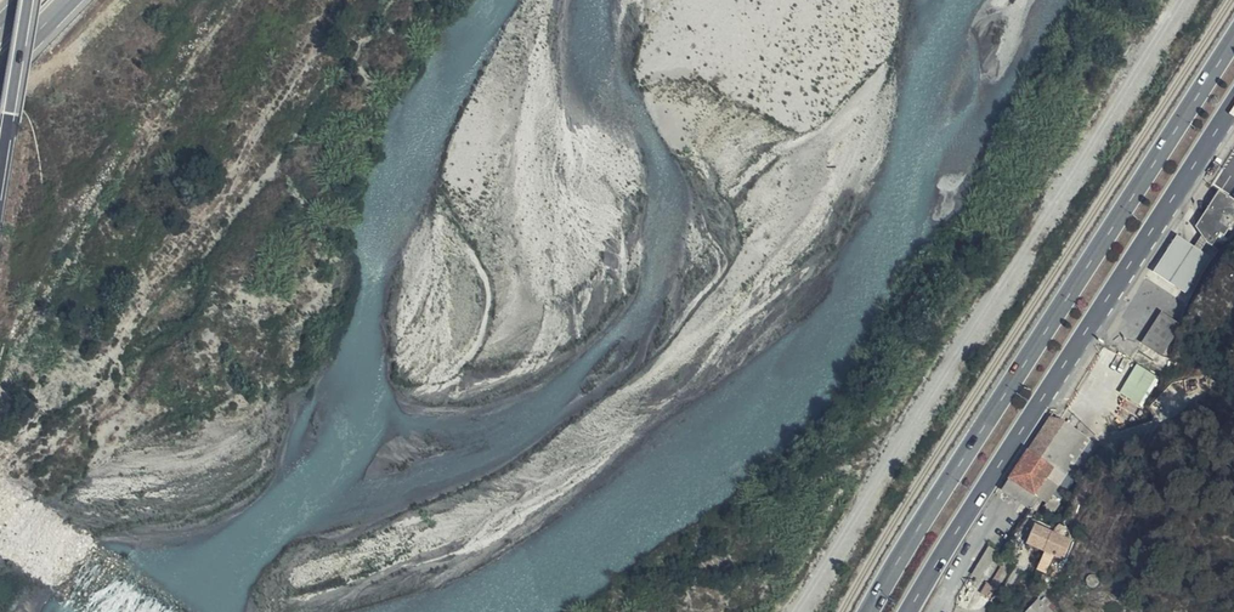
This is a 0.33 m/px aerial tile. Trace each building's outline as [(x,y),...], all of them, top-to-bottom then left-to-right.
[(1212,187),(1219,192),(1197,228),(1199,233),(1201,239),(1213,246),(1220,234),(1224,236),(1233,222),(1233,151),(1212,187)] [(1196,249),(1201,239),(1199,233),(1191,245),(1196,249)] [(1196,249),(1191,245),(1187,243),(1180,239),(1158,274),(1173,284),(1187,293),(1210,257),(1196,249)] [(1162,354),(1179,324),(1161,313),(1142,343),(1162,354)] [(1144,405),(1160,376),(1138,363),(1121,392),(1144,405)] [(1003,490),(1034,509),(1042,498),(1049,503),(1090,441),(1060,420),(1050,420),(1003,490)] [(1090,441),(1049,503),(1058,509),(1098,446),(1090,441)] [(1046,552),(1054,533),(1036,526),(1028,545),(1046,552)] [(1052,611),(1056,611),(1060,607),(1047,597),(1042,603),(1052,611)] [(1042,603),(1038,600),(1028,611),(1052,611),(1042,603)]
